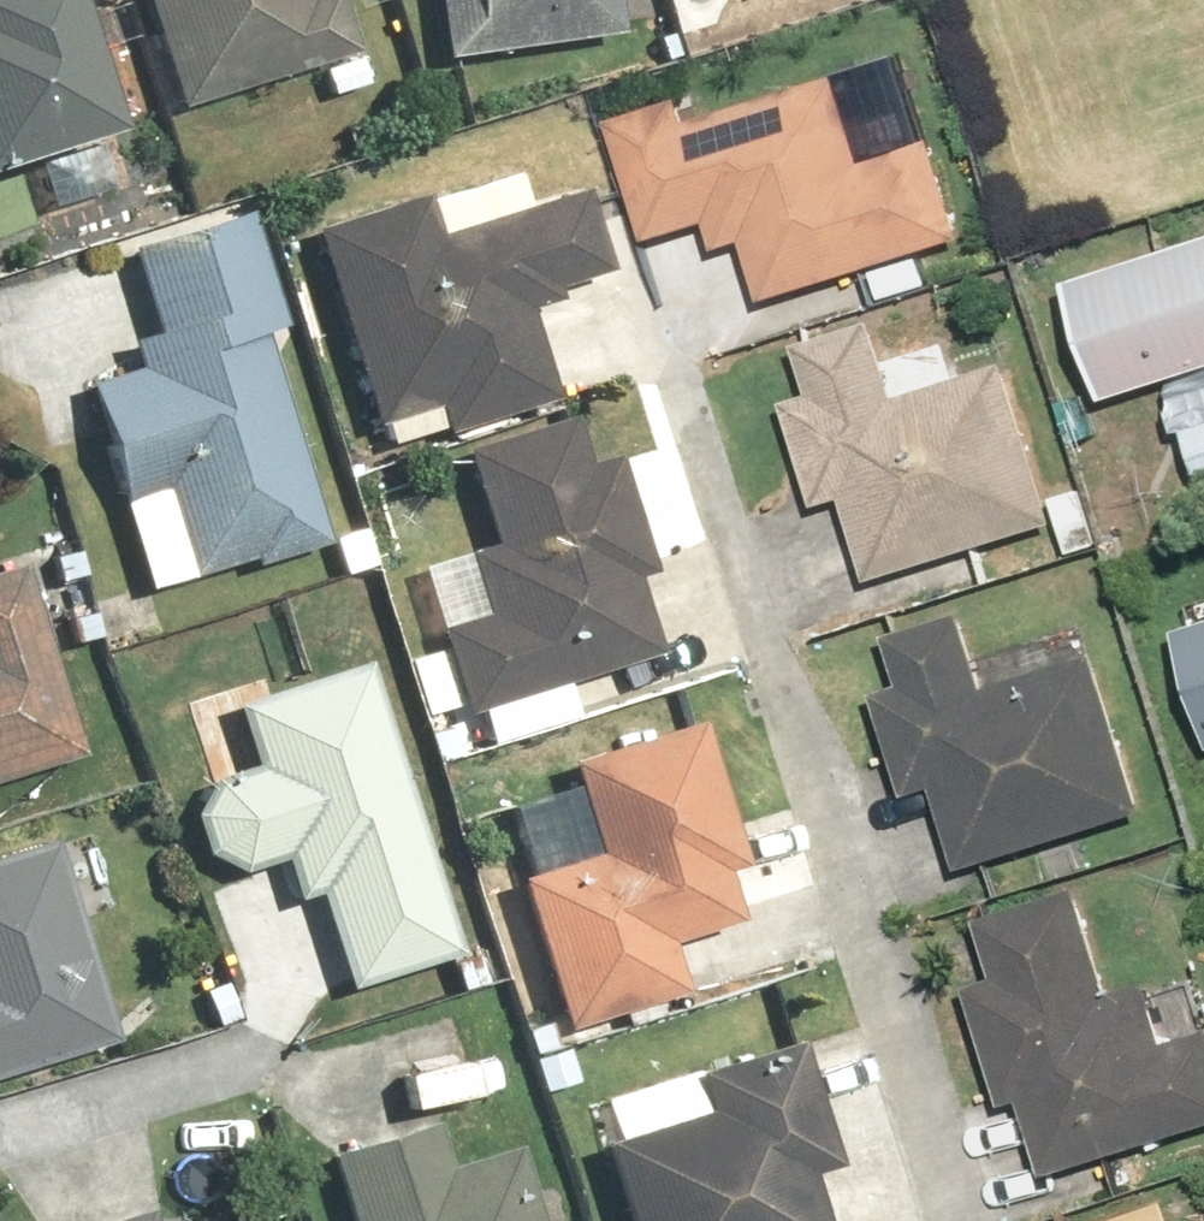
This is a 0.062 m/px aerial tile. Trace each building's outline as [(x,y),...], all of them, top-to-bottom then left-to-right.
[(111,136),(65,0),(0,0),(0,173),(111,136)] [(167,107),(341,50),(324,0),(132,0),(167,107)] [(430,63),(614,35),(608,0),(420,0),(430,63)] [(727,83),(603,121),(642,248),(704,229),(713,259),(740,251),(758,310),(964,246),(931,139),(873,157),(846,69),(734,103),(727,83)] [(416,188),(295,225),(366,456),(547,401),(520,316),(607,289),(576,189),(430,233),(416,188)] [(279,323),(241,217),(118,261),(151,351),(68,380),(115,509),(151,496),(188,597),(334,544),(257,331),(279,323)] [(1059,284),(1094,408),(1203,377),(1203,243),(1059,284)] [(874,320),(793,343),(807,393),(777,401),(808,514),(837,506),(860,586),(1053,532),(1006,368),(947,384),(936,344),(885,359),(874,320)] [(392,561),(443,726),(644,665),(618,580),(647,571),(599,415),(447,461),(470,537),(392,561)] [(72,764),(10,574),(0,577),(0,787),(72,764)] [(968,614),(880,639),(894,686),(871,692),(903,804),(930,797),(952,876),(1144,822),(1097,656),(988,687),(968,614)] [(1169,630),(1203,753),(1203,621),(1169,630)] [(446,966),(367,666),(226,704),(243,770),(178,787),(204,884),(273,866),(288,922),(314,915),(335,995),(446,966)] [(508,879),(549,1033),(692,996),(675,933),(741,916),(692,731),(561,766),(585,858),(508,879)] [(108,1057),(50,838),(0,851),(0,1086),(108,1057)] [(974,930),(990,987),(954,997),(990,1122),(1018,1115),(1036,1181),(1203,1134),(1203,1031),(1187,971),(1107,994),(1080,900),(974,930)] [(613,1220),(815,1220),(803,1176),(830,1169),(797,1045),(683,1075),(694,1116),(593,1142),(613,1220)] [(317,1160),(333,1220),(534,1220),(515,1150),(436,1171),(426,1131),(317,1160)]
